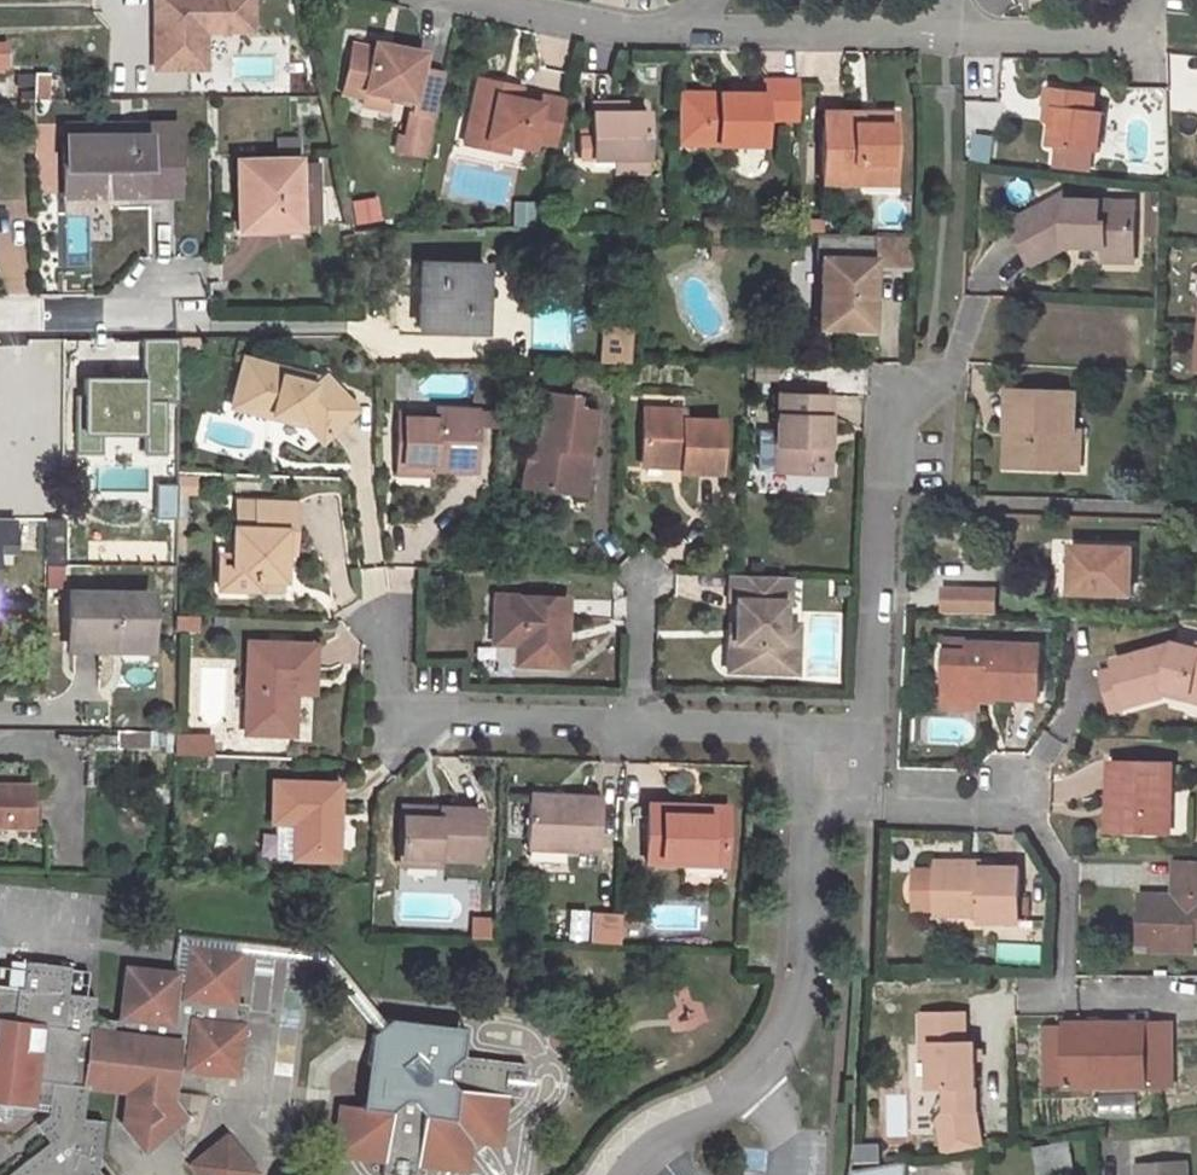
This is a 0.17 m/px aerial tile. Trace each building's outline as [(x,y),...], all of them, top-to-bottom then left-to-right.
[(154,70),(187,69),(186,29),(204,30),(249,30),(248,0),(153,0),(154,70)] [(204,69),(204,30),(186,29),(187,69),(204,69)] [(8,74),(8,43),(0,43),(0,74),(8,74)] [(425,159),(443,76),(420,71),(422,56),(376,47),(375,53),(356,49),(346,95),(366,101),(368,94),(392,99),(411,103),(410,108),(409,113),(414,114),(408,141),(403,140),(397,139),(394,152),(425,159)] [(554,143),(562,100),(537,95),(536,102),(516,98),(495,94),(497,82),(476,78),(465,133),(507,142),(528,146),(530,138),(554,143)] [(518,86),(497,82),(495,94),(516,98),(518,86)] [(797,121),(797,83),(764,82),(764,89),(764,96),(732,96),(702,96),(702,104),(677,103),(676,145),(763,145),(764,120),(797,121)] [(1051,104),(1049,123),(1045,146),(1096,153),(1103,111),(1092,109),(1094,91),(1044,84),(1041,102),(1051,104)] [(411,103),(392,99),(391,105),(410,108),(411,103)] [(1038,121),(1049,123),(1051,104),(1041,102),(1038,121)] [(626,104),(609,105),(610,116),(627,116),(626,104)] [(610,116),(609,105),(591,105),(591,159),(616,159),(646,159),(645,116),(627,116),(610,116)] [(859,116),(860,110),(821,111),(821,183),(859,183),(859,159),(892,158),(892,110),(868,111),(868,116),(859,116)] [(414,114),(409,113),(403,140),(408,141),(414,114)] [(66,136),(125,136),(125,120),(66,122),(66,136)] [(154,135),(125,136),(66,136),(66,194),(177,192),(176,123),(153,124),(154,135)] [(507,142),(465,133),(463,142),(505,151),(507,142)] [(891,183),(892,158),(859,159),(859,183),(891,183)] [(237,161),(239,218),(271,217),(272,230),(299,229),(299,223),(319,223),(317,182),(307,181),(306,163),(297,163),(297,159),(237,161)] [(645,174),(646,159),(616,159),(616,173),(645,174)] [(1080,233),(1080,245),(1106,247),(1105,253),(1134,254),(1135,205),(1068,203),(1064,195),(1014,222),(1034,262),(1070,244),(1070,232),(1080,233)] [(384,208),(357,208),(356,225),(383,225),(384,208)] [(271,217),(239,218),(239,231),(272,230),(271,217)] [(721,232),(712,232),(711,246),(720,246),(721,232)] [(1070,244),(1080,245),(1080,233),(1070,232),(1070,244)] [(720,246),(711,246),(710,259),(719,259),(720,246)] [(1134,254),(1105,253),(1104,262),(1134,264),(1134,254)] [(861,279),(862,259),(821,258),(818,326),(870,328),(872,280),(861,279)] [(872,259),(862,259),(861,279),(872,280),(872,259)] [(465,305),(466,264),(422,263),(418,331),(482,333),(484,306),(477,306),(465,305)] [(479,264),(466,264),(465,305),(477,306),(479,264)] [(277,368),(239,362),(229,409),(267,416),(268,412),(299,418),(319,440),(352,410),(320,374),(312,381),(276,374),(277,368)] [(554,480),(579,482),(587,408),(567,405),(569,393),(537,390),(532,442),(524,442),(519,483),(554,487),(554,480)] [(1063,450),(1080,451),(1081,431),(1074,430),(1075,393),(1010,392),(1009,428),(1018,428),(1018,438),(1014,438),(1013,465),(1062,467),(1063,450)] [(826,396),(777,394),(773,471),(823,473),(826,396)] [(433,415),(397,413),(396,467),(472,470),(473,409),(433,408),(433,415)] [(681,412),(641,411),(639,461),(678,464),(677,472),(717,473),(719,421),(680,420),(681,412)] [(1008,464),(1013,465),(1014,438),(1018,438),(1018,428),(1009,428),(1008,464)] [(1080,468),(1080,451),(1063,450),(1062,467),(1080,468)] [(578,490),(579,482),(554,480),(554,487),(578,490)] [(281,530),(291,531),(291,504),(255,502),(253,528),(232,527),(231,553),(230,564),(227,564),(225,591),(257,592),(258,579),(279,580),(280,551),(281,530)] [(12,549),(12,519),(0,519),(0,549),(12,549)] [(289,551),(291,531),(281,530),(280,551),(289,551)] [(63,544),(50,544),(50,564),(63,565),(63,544)] [(1132,549),(1073,547),(1071,593),(1131,595),(1132,549)] [(217,590),(225,591),(227,564),(230,564),(231,553),(220,553),(217,590)] [(787,576),(728,574),(727,592),(733,598),(732,625),(731,640),(725,646),(724,669),(778,671),(780,623),(781,601),(786,602),(787,576)] [(943,589),(943,613),(994,614),(995,590),(943,589)] [(70,646),(105,647),(105,638),(148,639),(148,596),(69,595),(70,646)] [(560,631),(567,631),(567,601),(494,598),(493,644),(516,645),(516,667),(566,669),(566,647),(559,646),(560,631)] [(196,618),(174,617),(174,631),(195,631),(196,618)] [(793,672),(795,624),(780,623),(778,671),(793,672)] [(105,638),(105,647),(148,647),(148,639),(105,638)] [(296,675),(315,676),(316,646),(249,642),(246,734),(293,736),(295,687),(296,675)] [(1185,698),(1196,701),(1196,648),(1176,642),(1113,660),(1114,666),(1098,671),(1109,708),(1163,694),(1164,693),(1165,688),(1188,693),(1185,698)] [(969,653),(948,652),(945,697),(977,699),(977,694),(979,688),(991,689),(991,694),(1039,696),(1041,647),(969,644),(969,653)] [(948,644),(948,652),(969,653),(969,644),(948,644)] [(314,688),(315,676),(296,675),(295,687),(314,688)] [(1164,693),(1185,698),(1188,693),(1165,688),(1164,693)] [(977,709),(977,699),(945,697),(944,707),(977,709)] [(147,731),(117,731),(117,748),(148,749),(147,731)] [(209,737),(173,736),(173,754),(209,755),(209,737)] [(1111,764),(1111,795),(1117,796),(1116,831),(1170,832),(1170,765),(1111,764)] [(342,783),(274,780),(272,820),(295,821),(293,859),(338,860),(342,783)] [(0,785),(0,826),(27,826),(27,824),(27,800),(28,786),(0,785)] [(597,798),(526,794),(524,849),(596,852),(597,798)] [(37,800),(27,800),(27,824),(36,824),(37,800)] [(404,805),(403,814),(440,815),(441,807),(404,805)] [(688,814),(688,807),(648,805),(646,861),(723,864),(725,815),(688,814)] [(440,815),(403,814),(401,863),(439,865),(439,855),(476,856),(479,809),(441,807),(440,815)] [(725,808),(688,807),(688,814),(725,815),(725,808)] [(1175,859),(1174,897),(1174,906),(1162,905),(1156,895),(1142,895),(1142,923),(1154,923),(1154,945),(1154,951),(1195,952),(1195,939),(1196,939),(1196,860),(1175,859)] [(1019,923),(1020,871),(982,870),(968,869),(969,863),(935,862),(934,871),(913,871),(913,910),(934,910),(934,915),(980,915),(980,923),(1019,923)] [(685,866),(685,879),(720,880),(720,867),(685,866)] [(1174,906),(1174,897),(1156,895),(1162,905),(1174,906)] [(621,944),(622,914),(591,913),(591,943),(621,944)] [(980,915),(934,915),(934,926),(980,927),(980,923),(980,915)] [(472,917),(471,936),(490,936),(490,918),(472,917)] [(1154,923),(1142,923),(1142,944),(1154,945),(1154,923)] [(386,1019),(344,970),(327,951),(177,933),(172,976),(171,987),(184,989),(189,949),(239,955),(316,963),(374,1030),(386,1019)] [(1,1121),(7,1116),(24,1117),(34,1109),(35,1102),(36,1096),(50,1097),(49,1104),(47,1115),(61,1131),(55,1135),(5,1174),(101,1174),(97,1168),(102,1121),(83,1118),(86,1087),(124,1091),(120,1127),(168,1133),(171,1097),(174,1054),(175,1047),(188,1047),(187,1055),(185,1070),(236,1076),(241,1029),(238,1028),(240,1004),(233,1002),(239,955),(189,949),(184,989),(171,987),(172,976),(127,971),(120,1021),(93,1018),(95,998),(67,994),(69,968),(24,962),(21,988),(0,986),(0,1120),(1,1121)] [(964,1013),(922,1012),(921,1044),(929,1045),(929,1090),(943,1091),(943,1112),(974,1113),(975,1042),(964,1042),(964,1013)] [(374,1030),(371,1031),(366,1067),(381,1083),(378,1100),(361,1106),(360,1107),(341,1105),(338,1127),(363,1158),(383,1161),(381,1174),(416,1174),(418,1163),(435,1166),(469,1138),(496,1116),(498,1096),(520,1097),(525,1064),(461,1056),(462,1044),(428,1039),(419,1023),(386,1019),(374,1030)] [(464,1028),(419,1023),(428,1039),(462,1044),(464,1028)] [(1063,1087),(1065,1024),(1045,1024),(1044,1087),(1063,1087)] [(1170,1027),(1065,1024),(1063,1087),(1169,1089),(1170,1027)] [(174,1054),(187,1055),(188,1047),(175,1047),(174,1054)] [(366,1067),(361,1106),(378,1100),(381,1083),(366,1067)] [(35,1102),(49,1104),(50,1097),(36,1096),(35,1102)] [(187,1118),(171,1097),(168,1133),(187,1118)] [(941,1156),(979,1149),(974,1113),(943,1112),(935,1121),(941,1156)] [(41,1119),(55,1135),(61,1131),(47,1115),(41,1119)] [(494,1141),(496,1116),(469,1138),(494,1141)] [(141,1153),(168,1133),(120,1127),(141,1153)] [(335,1154),(363,1158),(338,1127),(335,1154)] [(464,1170),(469,1138),(435,1166),(464,1170)] [(199,1174),(251,1174),(254,1172),(226,1139),(191,1165),(199,1174)] [(1071,1142),(1054,1145),(1057,1172),(1074,1169),(1071,1142)] [(1004,1153),(1004,1145),(986,1148),(985,1157),(1004,1153)] [(1054,1145),(1035,1149),(1039,1174),(1058,1174),(1057,1172),(1054,1145)] [(909,1161),(852,1170),(852,1174),(908,1174),(909,1161)] [(1136,1168),(1136,1174),(1186,1174),(1185,1164),(1136,1168)]
